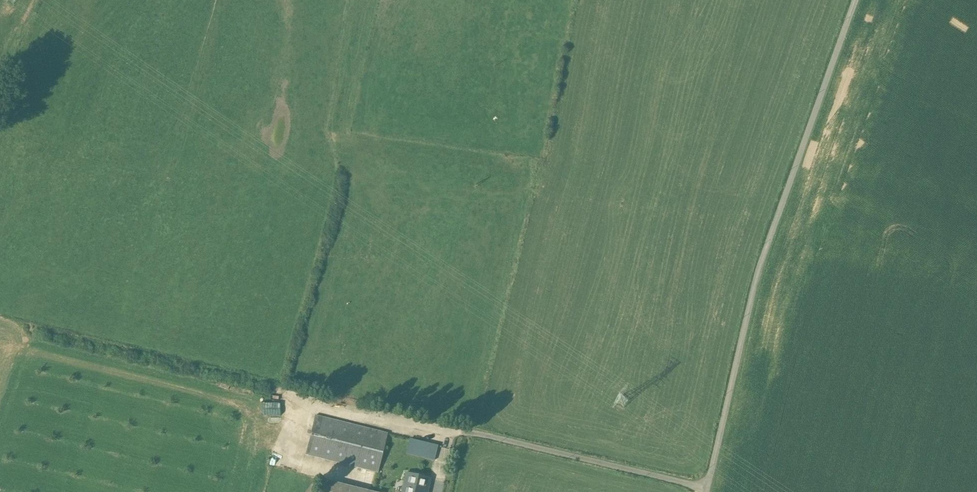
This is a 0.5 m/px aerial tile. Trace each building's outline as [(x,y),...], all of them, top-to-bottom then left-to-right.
[(388,434),(316,416),(307,454),(378,472),(388,434)] [(437,446),(410,440),(407,454),(434,460),(437,446)] [(407,474),(405,482),(408,483),(406,491),(427,491),(430,479),(407,474)] [(324,479),(321,491),(330,491),(333,481),(324,479)] [(333,481),(330,491),(374,491),(333,481)]
